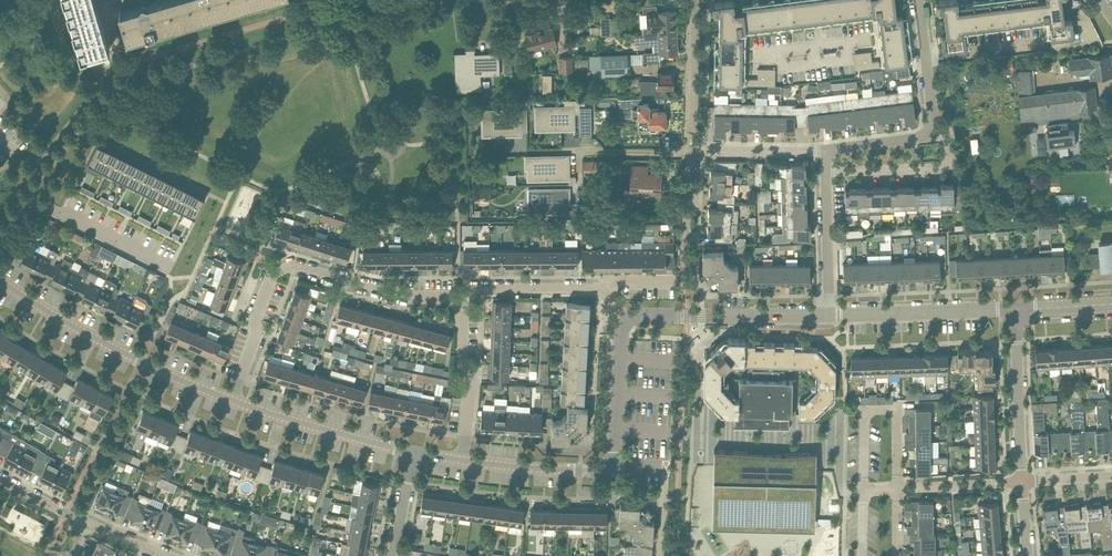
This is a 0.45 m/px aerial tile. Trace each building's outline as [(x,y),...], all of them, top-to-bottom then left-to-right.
[(82,53),(109,45),(96,0),(66,0),(82,53)] [(119,8),(127,36),(249,0),(148,0),(119,8)] [(758,3),(758,0),(753,0),(753,1),(752,2),(752,4),(734,6),(734,0),(715,2),(716,12),(719,11),(718,84),(742,84),(742,36),(738,36),(737,30),(762,27),(762,26),(816,20),(824,18),(856,14),(856,15),(873,13),(873,12),(881,11),(882,17),(879,17),(885,65),(908,63),(902,14),(897,15),(895,0),(785,0),(758,3)] [(946,34),(941,35),(943,52),(966,49),(964,32),(962,32),(961,27),(1040,17),(1040,16),(1048,15),(1053,50),(1103,44),(1086,8),(1085,7),(1084,7),(1084,6),(1083,6),(1082,6),(1081,7),(1080,7),(1079,8),(1079,9),(1079,10),(1079,13),(1080,18),(1074,19),(1064,20),(1061,0),(990,0),(958,4),(957,0),(940,0),(939,0),(940,9),(943,9),(946,34)] [(646,13),(647,26),(644,26),(642,28),(642,33),(644,33),(644,37),(658,36),(658,32),(677,31),(675,10),(657,12),(656,5),(643,6),(643,13),(646,13)] [(611,17),(601,17),(602,34),(611,34),(611,17)] [(437,22),(414,26),(415,34),(438,30),(437,22)] [(525,34),(529,52),(557,45),(552,26),(535,31),(525,34)] [(643,52),(643,61),(659,60),(658,53),(678,52),(677,31),(658,32),(658,36),(644,37),(644,33),(642,33),(635,34),(635,43),(643,42),(643,45),(649,45),(653,44),(654,51),(643,52)] [(581,35),(571,36),(572,46),(582,45),(581,35)] [(498,73),(498,70),(500,70),(499,52),(474,53),(474,48),(466,49),(466,52),(456,52),(456,67),(466,66),(466,79),(457,80),(458,90),(479,89),(481,89),(481,75),(500,74),(500,73),(498,73)] [(880,66),(879,59),(872,60),(871,50),(853,52),(855,69),(880,66)] [(590,68),(601,68),(601,73),(605,76),(628,75),(628,53),(589,55),(590,68)] [(1069,58),(1069,60),(1070,73),(1071,75),(1080,74),(1089,72),(1090,77),(1090,78),(1102,76),(1111,75),(1111,68),(1110,53),(1107,54),(1099,55),(1069,58)] [(559,72),(573,71),(572,56),(558,57),(559,72)] [(997,73),(1013,71),(1012,57),(996,59),(997,73)] [(575,66),(588,66),(588,58),(575,59),(575,66)] [(910,75),(909,66),(896,67),(897,77),(910,75)] [(747,84),(768,85),(775,85),(775,68),(758,68),(758,78),(747,78),(747,84)] [(1083,87),(1035,93),(1032,69),(1016,71),(1020,108),(1021,119),(1078,113),(1077,110),(1097,107),(1094,86),(1083,87)] [(869,71),(861,72),(863,83),(871,82),(870,78),(869,71)] [(658,72),(657,81),(640,80),(640,96),(666,97),(666,88),(674,88),(674,72),(658,72)] [(543,74),(543,93),(552,93),(552,74),(543,74)] [(818,89),(827,88),(826,80),(817,81),(817,82),(818,89)] [(871,86),(872,87),(871,87),(875,120),(878,119),(878,120),(888,119),(885,93),(881,93),(879,85),(871,86)] [(862,88),(863,96),(859,96),(862,122),(873,121),(872,120),(875,120),(871,87),(862,88)] [(912,89),(901,91),(898,91),(902,116),(904,116),(905,122),(916,120),(912,89)] [(902,116),(898,91),(885,93),(888,119),(899,117),(902,116)] [(862,122),(859,96),(846,98),(849,123),(851,123),(862,122)] [(641,102),(641,97),(620,97),(620,116),(639,116),(639,126),(649,126),(649,129),(651,131),(656,131),(658,129),(658,126),(666,126),(666,124),(668,122),(667,119),(666,117),(666,111),(649,112),(648,102),(641,102)] [(849,123),(846,98),(833,99),(836,125),(846,124),(846,123),(849,123)] [(574,113),(580,113),(579,107),(579,100),(579,99),(564,100),(564,106),(535,107),(536,121),(545,121),(545,130),(562,129),(562,128),(574,127),(574,113)] [(836,125),(833,99),(819,101),(822,126),(825,126),(825,127),(836,125)] [(509,133),(514,133),(521,133),(521,114),(527,114),(527,100),(519,101),(520,109),(482,110),(483,127),(492,127),(492,135),(509,135),(509,133)] [(819,101),(806,103),(806,105),(801,106),(802,125),(808,125),(809,129),(820,127),(822,126),(819,101)] [(714,125),(714,133),(725,134),(725,128),(728,128),(728,102),(726,102),(715,102),(715,106),(707,106),(707,125),(714,125)] [(741,129),(742,103),(728,102),(728,128),(731,128),(731,129),(741,129)] [(755,128),(755,103),(742,103),(741,129),(752,129),(752,128),(755,128)] [(768,129),(768,103),(755,103),(755,128),(757,128),(757,129),(768,129)] [(781,129),(781,103),(768,103),(768,129),(778,129),(781,129)] [(795,106),(795,103),(781,103),(781,129),(784,129),(795,129),(795,126),(802,125),(801,106),(795,106)] [(579,107),(580,113),(580,135),(591,135),(591,107),(584,107),(579,107)] [(1048,133),(1045,133),(1047,149),(1076,145),(1074,130),(1069,131),(1068,123),(1047,126),(1048,133)] [(1036,126),(1029,127),(1030,134),(1037,133),(1036,126)] [(978,138),(971,138),(972,152),(979,151),(978,138)] [(97,143),(88,163),(98,168),(108,149),(97,143)] [(108,149),(98,168),(108,173),(118,154),(108,149)] [(118,154),(108,173),(117,178),(127,158),(118,154)] [(550,156),(534,156),(535,168),(528,169),(528,180),(569,179),(569,184),(576,183),(576,176),(569,176),(568,157),(550,157),(550,156)] [(127,158),(117,178),(127,183),(137,163),(127,158)] [(584,174),(609,175),(609,160),(584,160),(584,174)] [(714,169),(711,169),(710,178),(711,178),(710,181),(732,183),(733,171),(736,171),(736,161),(714,161),(714,169)] [(762,177),(762,173),(763,162),(755,161),(754,177),(761,177),(762,177)] [(137,163),(127,183),(137,188),(146,168),(137,163)] [(806,173),(806,164),(786,164),(786,177),(803,176),(805,176),(805,173),(806,173)] [(632,165),(632,169),(621,168),(619,187),(631,188),(630,190),(630,192),(632,192),(658,193),(658,194),(660,194),(660,192),(660,190),(664,190),(664,178),(661,178),(661,175),(661,174),(659,174),(647,173),(647,166),(632,165)] [(146,168),(137,188),(146,192),(156,173),(146,168)] [(156,173),(146,192),(156,197),(166,178),(156,173)] [(805,176),(803,176),(786,177),(781,177),(781,189),(806,188),(806,180),(805,180),(805,176)] [(166,178),(156,197),(166,202),(175,183),(166,178)] [(710,185),(709,194),(718,194),(717,201),(734,202),(735,194),(731,194),(732,183),(710,181),(710,185)] [(940,183),(941,186),(942,212),(954,212),(954,209),(963,209),(961,191),(953,191),(953,182),(940,183)] [(175,183),(166,202),(175,207),(185,188),(175,183)] [(921,186),(921,187),(917,187),(917,191),(918,207),(929,206),(930,206),(929,190),(929,186),(921,186)] [(937,186),(929,186),(929,190),(930,206),(929,206),(930,212),(942,212),(941,186),(941,187),(937,187),(937,186)] [(890,188),(890,187),(881,188),(881,192),(882,212),(894,212),(894,207),(893,191),(893,188),(890,188)] [(897,187),(897,188),(893,188),(893,191),(894,207),(906,207),(905,191),(905,187),(897,187)] [(914,187),(905,187),(905,191),(906,207),(918,207),(917,191),(917,187),(914,187)] [(185,188),(175,207),(185,212),(195,192),(185,188)] [(563,212),(563,218),(576,218),(576,203),(569,203),(569,189),(558,190),(558,188),(537,189),(537,197),(528,198),(529,213),(563,212)] [(806,197),(806,188),(781,189),(782,201),(804,200),(806,200),(806,197)] [(845,188),(846,214),(858,213),(858,208),(858,192),(857,188),(849,188),(849,189),(846,189),(846,188),(845,188)] [(866,189),(866,188),(857,188),(858,192),(858,208),(870,208),(869,192),(869,188),(866,189)] [(873,188),(869,188),(869,192),(870,208),(870,213),(882,212),(881,192),(881,188),(873,188)] [(195,192),(185,212),(195,217),(205,198),(195,192)] [(806,200),(804,200),(782,201),(782,213),(807,212),(807,204),(806,204),(806,200)] [(717,208),(708,208),(708,216),(709,216),(708,220),(730,221),(731,209),(734,210),(734,202),(717,201),(717,208)] [(807,221),(807,212),(782,213),(782,225),(807,224),(806,221),(807,221)] [(275,214),(270,229),(276,231),(273,241),(285,244),(286,242),(294,218),(282,214),(281,216),(275,214)] [(303,231),(306,222),(294,218),(286,242),(285,244),(297,248),(298,246),(303,231)] [(594,222),(594,220),(582,220),(582,224),(582,230),(594,230),(594,229),(594,222)] [(707,232),(709,232),(715,233),(715,240),(732,241),(733,233),(729,233),(730,221),(708,220),(708,223),(707,232)] [(783,232),(774,233),(772,235),(772,241),(790,240),(790,237),(811,236),(810,224),(807,224),(782,225),(783,232)] [(856,229),(854,229),(842,230),(843,237),(857,236),(856,229)] [(69,237),(83,242),(85,235),(71,231),(69,237)] [(311,250),(315,235),(303,231),(298,246),(297,248),(310,252),(311,250)] [(311,250),(310,252),(322,256),(323,254),(328,239),(315,235),(311,250)] [(335,257),(336,255),(340,240),(328,236),(328,239),(323,254),(335,257)] [(22,247),(17,256),(22,258),(19,262),(31,268),(33,264),(40,251),(43,245),(31,239),(26,249),(22,247)] [(347,261),(352,244),(340,240),(336,255),(335,257),(347,261)] [(476,240),(464,240),(464,268),(476,268),(476,264),(476,249),(476,240)] [(653,241),(653,248),(654,248),(654,267),(666,267),(666,256),(673,256),(673,241),(653,241)] [(1098,242),(1099,252),(1088,252),(1089,267),(1111,265),(1111,241),(1098,242)] [(95,242),(90,253),(91,257),(95,259),(98,253),(102,245),(95,242)] [(618,242),(606,242),(606,249),(606,267),(618,267),(618,242)] [(630,267),(630,249),(630,242),(618,242),(618,267),(630,267)] [(745,252),(745,243),(736,243),(736,252),(745,252)] [(102,245),(98,253),(113,261),(118,253),(112,250),(102,245)] [(578,264),(578,246),(566,247),(566,261),(566,265),(578,264)] [(718,285),(738,285),(738,281),(742,281),(742,270),(742,267),(737,267),(737,265),(730,265),(723,258),(723,250),(721,250),(721,246),(707,246),(707,250),(703,250),(703,270),(713,270),(706,278),(710,282),(718,275),(718,285)] [(376,247),(363,247),(363,265),(376,265),(376,247)] [(389,247),(388,247),(376,247),(376,265),(388,265),(388,250),(389,250),(389,247)] [(540,247),(527,247),(527,249),(528,264),(528,265),(540,265),(540,261),(540,247)] [(553,261),(553,247),(540,247),(540,261),(540,265),(553,265),(553,261)] [(566,261),(566,247),(553,247),(553,261),(553,265),(566,265),(566,261)] [(47,254),(40,251),(33,264),(31,268),(43,274),(45,270),(49,272),(54,263),(59,252),(50,248),(47,254)] [(654,248),(653,248),(642,249),(642,267),(654,267),(654,248)] [(489,264),(489,249),(476,249),(476,264),(476,268),(489,267),(489,264)] [(502,264),(502,249),(489,249),(489,264),(489,267),(502,267),(502,264)] [(515,264),(515,249),(502,249),(502,264),(502,267),(515,267),(515,264)] [(528,264),(527,249),(515,249),(515,264),(515,267),(528,267),(528,265),(528,264)] [(582,249),(582,256),(582,267),(594,267),(594,249),(582,249)] [(606,267),(606,249),(594,249),(594,267),(606,267)] [(642,267),(642,249),(630,249),(630,267),(642,267)] [(401,250),(389,250),(388,250),(388,265),(388,268),(401,268),(401,250)] [(414,268),(414,250),(401,250),(401,268),(414,268)] [(427,268),(427,250),(414,250),(414,268),(427,268)] [(440,268),(440,250),(427,250),(427,268),(440,268)] [(453,268),(452,250),(440,250),(440,268),(453,268)] [(230,251),(228,255),(239,259),(241,255),(230,251)] [(114,260),(114,261),(124,266),(128,258),(127,257),(118,253),(114,260)] [(1065,270),(1064,253),(1052,254),(1053,275),(1058,274),(1058,270),(1065,270)] [(1041,271),(1040,254),(1028,255),(1029,276),(1034,276),(1034,271),(1041,271)] [(1053,275),(1052,254),(1040,254),(1041,271),(1047,271),(1047,275),(1053,275)] [(245,261),(239,259),(228,255),(224,267),(241,273),(245,261)] [(1029,276),(1028,255),(1016,256),(1017,272),(1023,272),(1023,276),(1029,276)] [(1005,277),(1004,256),(992,257),(993,274),(999,273),(999,277),(1005,277)] [(1017,272),(1016,256),(1004,256),(1005,277),(1010,277),(1010,273),(1017,272)] [(993,274),(992,257),(980,258),(981,278),(986,278),(986,274),(993,274)] [(956,269),(957,280),(962,280),(962,275),(969,275),(968,258),(955,259),(956,269)] [(981,278),(980,258),(968,258),(969,275),(975,275),(976,279),(981,278)] [(928,281),(927,260),(915,261),(916,277),(922,277),(922,281),(928,281)] [(940,277),(939,260),(927,260),(928,281),(933,281),(933,277),(940,277)] [(904,282),(903,261),(891,262),(892,278),(898,278),(899,282),(904,282)] [(916,277),(915,261),(903,261),(904,282),(909,282),(909,278),(916,277)] [(868,279),(867,262),(855,263),(856,283),(861,283),(861,279),(868,279)] [(880,283),(879,262),(867,262),(868,279),(875,279),(875,283),(880,283)] [(892,278),(891,262),(879,262),(880,283),(885,282),(885,278),(892,278)] [(54,263),(49,272),(53,274),(50,279),(62,285),(64,281),(71,268),(59,263),(58,265),(54,263)] [(843,263),(844,280),(851,280),(851,284),(856,283),(855,263),(843,263)] [(749,264),(749,281),(756,281),(756,285),(762,285),(762,264),(749,264)] [(774,281),(774,264),(762,264),(762,285),(767,285),(767,281),(774,281)] [(786,285),(786,264),(774,264),(774,281),(780,281),(780,285),(786,285)] [(798,281),(798,264),(786,264),(786,285),(791,285),(791,281),(798,281)] [(810,264),(799,264),(798,264),(798,281),(804,281),(804,285),(810,285),(810,264)] [(80,266),(77,272),(71,268),(64,281),(62,285),(74,291),(76,287),(80,289),(89,270),(80,266)] [(224,267),(224,268),(218,266),(214,277),(219,279),(236,286),(241,273),(224,267)] [(102,285),(95,282),(98,275),(89,270),(80,289),(84,291),(82,296),(93,302),(102,285)] [(102,285),(93,302),(105,308),(107,303),(111,306),(116,296),(120,288),(116,286),(118,283),(106,277),(105,279),(102,285)] [(232,297),(236,286),(219,279),(215,291),(232,297)] [(208,288),(203,301),(210,303),(213,304),(211,310),(223,315),(225,309),(227,310),(232,297),(215,291),(208,288)] [(295,303),(308,308),(312,296),(295,289),(291,301),(295,303)] [(147,299),(137,294),(133,302),(126,316),(124,319),(136,325),(139,319),(143,321),(152,304),(147,302),(147,299)] [(191,294),(189,300),(196,303),(198,296),(191,294)] [(116,296),(111,306),(115,308),(113,313),(124,319),(126,316),(133,302),(121,296),(120,299),(116,296)] [(303,320),(308,308),(295,303),(291,301),(286,313),(290,315),(303,320)] [(511,314),(511,312),(511,301),(493,301),(492,313),(511,314)] [(542,310),(550,311),(551,301),(542,301),(542,310)] [(556,385),(560,389),(561,389),(560,398),(584,399),(590,303),(566,302),(566,311),(564,311),(561,314),(564,317),(565,317),(564,335),(563,335),(559,338),(562,341),(564,341),(563,358),(561,358),(558,361),(561,365),(562,365),(561,382),(560,382),(556,385)] [(347,324),(352,307),(340,303),(337,314),(335,321),(347,324)] [(360,327),(364,310),(352,307),(347,324),(360,327)] [(372,331),(376,313),(364,310),(360,327),(372,331)] [(299,332),(303,320),(290,315),(286,313),(282,325),(286,327),(299,332)] [(384,334),(389,317),(376,313),(372,331),(384,334)] [(510,327),(511,314),(492,313),(492,326),(510,327)] [(541,325),(549,325),(550,315),(542,315),(541,325)] [(396,337),(401,320),(389,317),(384,334),(396,337)] [(184,323),(182,322),(172,318),(165,334),(176,339),(184,323)] [(408,341),(413,323),(401,320),(396,337),(408,341)] [(426,324),(414,321),(413,323),(408,341),(409,341),(410,338),(422,341),(426,324)] [(188,344),(195,328),(184,323),(176,339),(188,344)] [(434,345),(439,327),(426,324),(422,341),(434,345)] [(306,334),(299,332),(286,327),(282,325),(277,338),(302,347),(305,340),(308,341),(315,343),(316,338),(306,334)] [(549,325),(541,325),(541,334),(549,335),(549,325)] [(510,340),(510,327),(492,326),(491,339),(510,340)] [(447,348),(451,331),(439,327),(434,345),(447,348)] [(195,331),(196,328),(195,328),(188,344),(187,347),(199,352),(206,335),(195,331)] [(206,335),(199,352),(211,357),(218,341),(217,340),(220,334),(209,329),(206,335)] [(13,339),(2,333),(0,337),(0,354),(3,356),(13,339)] [(704,389),(714,400),(712,403),(721,412),(738,413),(739,378),(734,377),(733,391),(724,381),(724,369),(730,364),(807,366),(816,374),(815,386),(804,397),(804,400),(799,400),(799,417),(812,418),(823,407),(825,409),(826,409),(824,406),(835,395),(836,367),(827,359),(830,356),(829,355),(827,358),(816,346),(794,346),(794,342),(783,342),(783,346),(774,345),(774,342),(764,342),(764,345),(755,345),(755,341),(745,341),(745,338),(729,337),(720,346),(718,343),(711,350),(713,352),(704,361),(704,389)] [(14,363),(24,346),(13,339),(3,356),(14,363)] [(271,339),(269,345),(270,345),(280,349),(283,343),(272,339),(271,339)] [(509,352),(510,340),(491,339),(491,352),(509,352)] [(540,348),(548,349),(549,339),(541,339),(540,348)] [(223,362),(230,346),(218,341),(211,357),(223,362)] [(354,347),(351,346),(342,344),(341,346),(340,350),(347,352),(352,354),(354,347)] [(1109,364),(1107,344),(1095,345),(1096,365),(1109,364)] [(1096,365),(1095,345),(1083,346),(1084,365),(1096,365)] [(25,369),(35,353),(24,346),(14,363),(25,369)] [(1084,365),(1083,346),(1071,347),(1072,366),(1084,365)] [(365,355),(366,350),(354,347),(352,354),(365,357),(365,355)] [(1059,347),(1047,348),(1047,349),(1048,368),(1061,367),(1059,348),(1059,347)] [(1072,366),(1071,347),(1059,348),(1061,367),(1072,366)] [(548,349),(540,348),(540,358),(548,359),(548,349)] [(977,371),(977,385),(978,385),(978,391),(991,391),(991,384),(995,384),(995,379),(995,370),(994,370),(994,365),(992,365),(991,359),(992,359),(992,350),(983,350),(983,351),(976,351),(976,349),(972,349),(972,348),(962,349),(958,349),(958,354),(951,354),(952,367),(959,367),(972,367),(977,371)] [(345,358),(347,352),(340,350),(338,349),(336,356),(345,358)] [(1047,349),(1035,350),(1036,369),(1048,368),(1047,349)] [(509,365),(509,352),(491,352),(490,365),(509,365)] [(36,376),(46,359),(35,353),(25,369),(36,376)] [(923,354),(923,355),(923,374),(936,374),(935,354),(935,353),(923,354)] [(948,365),(947,354),(935,354),(936,374),(948,373),(948,365)] [(900,375),(899,355),(887,356),(888,375),(900,375)] [(912,374),(911,355),(899,355),(900,375),(912,374)] [(923,374),(923,355),(911,355),(912,374),(923,374)] [(876,376),(875,356),(863,357),(864,376),(876,376)] [(888,375),(887,356),(875,356),(876,376),(888,375)] [(863,357),(851,357),(852,377),(864,376),(863,357)] [(47,383),(57,366),(46,359),(36,376),(47,383)] [(405,367),(414,369),(416,362),(403,359),(402,366),(406,366),(405,367)] [(280,364),(279,363),(268,360),(263,377),(275,381),(280,364)] [(288,385),(293,367),(280,364),(275,381),(288,385)] [(509,365),(490,365),(490,377),(501,378),(508,378),(509,365)] [(63,379),(67,372),(57,366),(47,383),(57,389),(55,393),(61,396),(69,383),(63,379)] [(435,366),(434,372),(442,374),(443,369),(444,367),(435,366)] [(300,388),(305,371),(293,367),(288,385),(300,388)] [(332,369),(330,375),(330,376),(325,393),(337,396),(342,379),(344,372),(332,369)] [(784,370),(748,369),(748,378),(739,378),(738,413),(741,413),(741,426),(765,427),(789,428),(789,414),(795,414),(796,379),(784,379),(784,370)] [(312,392),(317,374),(305,371),(300,388),(312,392)] [(329,375),(329,378),(317,374),(312,392),(324,395),(325,393),(330,376),(330,375),(329,375)] [(451,386),(452,380),(438,377),(437,383),(444,384),(451,386)] [(78,378),(77,380),(75,385),(69,383),(61,396),(68,400),(70,396),(81,401),(90,384),(78,378)] [(350,400),(355,383),(342,379),(337,396),(350,400)] [(362,403),(367,386),(355,383),(350,400),(362,403)] [(444,384),(437,383),(433,403),(430,417),(430,420),(442,423),(446,405),(440,404),(444,384)] [(93,407),(101,390),(90,384),(81,401),(93,407)] [(543,387),(543,386),(536,385),(535,390),(543,391),(542,405),(550,406),(551,398),(550,397),(551,388),(543,387)] [(383,390),(371,387),(367,405),(380,408),(380,404),(383,390)] [(396,392),(392,410),(392,413),(404,415),(405,412),(406,405),(408,397),(409,389),(397,387),(396,392)] [(104,413),(113,395),(101,390),(93,407),(104,413)] [(380,408),(392,410),(396,392),(383,390),(380,404),(380,408)] [(993,395),(990,395),(981,395),(973,395),(974,407),(993,406),(993,395)] [(18,405),(21,399),(16,397),(13,402),(18,405)] [(405,412),(404,415),(417,418),(417,416),(417,415),(420,400),(408,397),(406,405),(405,412)] [(1098,403),(1096,403),(1098,427),(1095,429),(1084,430),(1085,449),(1096,448),(1096,450),(1110,449),(1110,447),(1109,429),(1108,398),(1098,399),(1098,403)] [(430,417),(433,403),(420,400),(417,415),(417,416),(417,418),(430,420),(430,417)] [(560,420),(552,419),(552,422),(548,421),(548,424),(547,435),(551,435),(551,440),(571,441),(571,431),(572,431),(579,439),(583,434),(576,427),(577,426),(587,427),(588,407),(584,407),(584,403),(570,402),(570,406),(567,406),(567,413),(560,420)] [(506,404),(494,403),(494,410),(493,429),(505,429),(506,411),(506,404)] [(519,405),(518,412),(516,430),(528,431),(530,412),(529,412),(530,406),(519,405)] [(994,406),(993,406),(974,407),(974,420),(993,419),(994,419),(994,406)] [(927,408),(915,408),(916,416),(909,416),(909,424),(930,424),(930,408),(927,408)] [(1083,408),(1071,408),(1072,428),(1070,431),(1059,431),(1060,450),(1071,449),(1071,451),(1085,451),(1085,449),(1084,430),(1083,408)] [(155,414),(143,409),(136,427),(147,432),(155,414)] [(494,410),(493,410),(481,410),(480,428),(493,429),(494,410)] [(1032,411),(1034,454),(1049,453),(1049,451),(1060,450),(1059,431),(1047,432),(1045,430),(1044,410),(1032,411)] [(516,430),(518,412),(506,411),(505,429),(516,430)] [(542,413),(530,412),(528,431),(541,432),(542,413)] [(159,437),(167,419),(155,414),(147,432),(159,437)] [(176,432),(179,424),(167,419),(159,437),(171,442),(169,446),(176,449),(181,435),(176,432)] [(994,431),(993,419),(974,420),(975,431),(994,431)] [(41,434),(47,424),(41,421),(36,431),(41,434)] [(909,424),(909,433),(916,433),(916,440),(931,440),(930,424),(909,424)] [(2,450),(9,438),(8,438),(11,432),(1,426),(0,426),(0,449),(2,450)] [(191,429),(190,431),(188,437),(181,435),(176,449),(183,452),(184,448),(196,452),(203,434),(191,429)] [(994,443),(994,431),(975,431),(975,444),(994,443)] [(2,450),(7,453),(5,458),(17,464),(20,459),(26,448),(25,447),(28,443),(28,442),(11,432),(8,438),(9,438),(2,450)] [(208,456),(215,438),(203,434),(196,452),(208,456)] [(220,461),(227,443),(215,438),(208,456),(220,461)] [(931,440),(916,440),(916,448),(909,448),(909,456),(931,456),(931,440)] [(28,443),(25,447),(26,448),(20,459),(17,464),(28,470),(31,466),(36,469),(37,468),(43,457),(45,452),(39,449),(28,443)] [(88,446),(82,443),(79,449),(85,452),(88,446)] [(232,465),(238,447),(227,443),(220,461),(232,465)] [(995,455),(994,443),(975,444),(975,456),(995,455)] [(244,470),(250,451),(238,447),(232,465),(244,470)] [(714,449),(714,450),(717,450),(716,498),(746,498),(746,518),(782,519),(782,517),(812,517),(813,456),(813,453),(816,452),(816,451),(784,453),(769,454),(769,455),(748,456),(749,451),(714,449)] [(134,463),(137,457),(122,450),(120,456),(134,463)] [(259,464),(262,456),(250,451),(244,470),(255,474),(254,478),(261,481),(266,466),(259,464)] [(55,458),(45,452),(43,457),(37,468),(36,469),(42,472),(40,476),(52,482),(54,478),(60,466),(53,462),(55,458)] [(975,456),(975,457),(976,468),(995,467),(995,455),(975,456)] [(909,465),(916,465),(916,473),(931,473),(931,456),(909,456),(909,465)] [(124,466),(126,462),(117,458),(115,462),(124,466)] [(275,460),(274,462),(272,468),(266,466),(261,481),(268,483),(270,479),(282,482),(287,463),(275,460)] [(294,485),(299,467),(287,463),(282,482),(294,485)] [(63,488),(72,472),(60,466),(54,478),(52,482),(63,488)] [(306,489),(312,470),(299,467),(294,485),(306,489)] [(312,470),(306,489),(304,496),(316,500),(324,474),(312,470)] [(172,481),(169,488),(174,491),(177,484),(172,481)] [(378,497),(380,484),(362,481),(360,493),(378,497)] [(115,491),(113,491),(103,486),(96,504),(107,509),(115,491)] [(127,493),(126,496),(115,491),(107,509),(118,514),(119,512),(125,514),(133,495),(127,493)] [(436,493),(423,492),(420,509),(433,511),(436,493)] [(139,493),(137,497),(133,495),(125,514),(131,517),(130,519),(142,523),(149,505),(152,498),(139,493)] [(375,509),(378,497),(360,493),(357,506),(375,509)] [(446,513),(448,495),(436,493),(433,511),(446,513)] [(459,515),(461,497),(448,495),(446,513),(459,515)] [(471,517),(474,499),(461,497),(459,515),(471,517)] [(486,503),(486,501),(474,499),(471,517),(483,519),(486,503)] [(933,500),(918,500),(918,508),(911,508),(911,517),(933,517),(933,500)] [(1086,504),(1087,514),(1089,526),(1097,525),(1101,529),(1104,548),(1111,548),(1111,533),(1111,525),(1109,513),(1102,514),(1100,500),(1094,501),(1094,503),(1086,504)] [(998,513),(997,501),(978,503),(979,515),(998,513)] [(1041,507),(1041,509),(1042,514),(1043,514),(1045,533),(1052,532),(1058,536),(1059,547),(1069,546),(1067,527),(1065,516),(1058,516),(1056,502),(1056,504),(1042,505),(1042,507),(1041,507)] [(1072,504),(1064,505),(1065,516),(1067,527),(1075,526),(1079,530),(1081,546),(1091,545),(1089,526),(1087,514),(1080,515),(1078,502),(1072,502),(1072,504)] [(496,523),(499,505),(486,503),(483,519),(483,521),(496,523)] [(652,512),(647,507),(640,514),(639,514),(640,504),(620,503),(620,507),(620,514),(619,521),(619,523),(626,524),(633,531),(632,538),(635,538),(642,539),(648,539),(653,539),(654,520),(644,519),(652,512)] [(162,507),(160,510),(149,505),(142,523),(153,528),(154,526),(160,528),(167,509),(162,507)] [(509,525),(511,507),(499,505),(496,523),(509,525)] [(373,522),(375,509),(357,506),(355,518),(366,521),(370,522),(373,522)] [(521,527),(524,509),(511,507),(509,525),(521,527)] [(556,507),(556,510),(555,528),(557,528),(557,525),(568,525),(569,507),(556,507)] [(581,526),(582,508),(569,507),(568,525),(581,526)] [(594,526),(595,508),(582,508),(581,526),(594,526)] [(607,519),(607,508),(595,508),(594,526),(607,526),(607,519)] [(172,515),(173,511),(167,509),(160,528),(166,530),(165,533),(177,537),(183,519),(172,515)] [(543,528),(543,510),(531,509),(530,520),(530,527),(543,528)] [(555,528),(556,510),(543,510),(543,528),(555,528)] [(999,525),(998,513),(979,515),(980,527),(999,525)] [(370,522),(366,521),(355,518),(352,517),(350,530),(364,533),(368,534),(370,522)] [(911,525),(916,525),(918,525),(918,533),(920,533),(933,532),(933,517),(911,517),(911,525)] [(196,520),(195,523),(183,519),(177,537),(188,541),(189,539),(195,541),(202,522),(196,520)] [(206,527),(208,524),(202,522),(195,541),(201,543),(201,545),(212,549),(218,531),(206,527)] [(221,523),(218,531),(212,549),(224,553),(225,551),(231,553),(237,534),(238,528),(221,523)] [(319,530),(326,531),(327,526),(320,525),(320,524),(313,523),(312,527),(319,529),(319,530)] [(1000,537),(999,525),(980,527),(981,539),(1000,537)] [(238,528),(237,534),(231,553),(237,555),(250,555),(254,542),(255,537),(243,533),(245,529),(239,527),(238,528)] [(368,534),(364,533),(350,530),(347,543),(350,544),(350,542),(364,545),(365,545),(368,534)] [(413,531),(411,542),(419,544),(421,532),(413,531)] [(933,532),(920,533),(920,540),(914,540),(914,549),(935,549),(935,548),(935,532),(933,532)] [(1001,537),(1000,537),(981,539),(982,551),(1002,550),(1001,537)] [(266,546),(254,542),(250,555),(269,555),(272,544),(267,543),(266,546)] [(364,545),(350,542),(350,544),(348,555),(352,555),(366,555),(368,546),(365,545),(364,545)] [(278,546),(272,544),(269,555),(288,555),(289,552),(290,549),(278,546)] [(648,547),(625,546),(624,555),(652,555),(652,547),(648,547)] [(101,547),(98,553),(86,548),(83,555),(115,555),(116,554),(101,547)]
